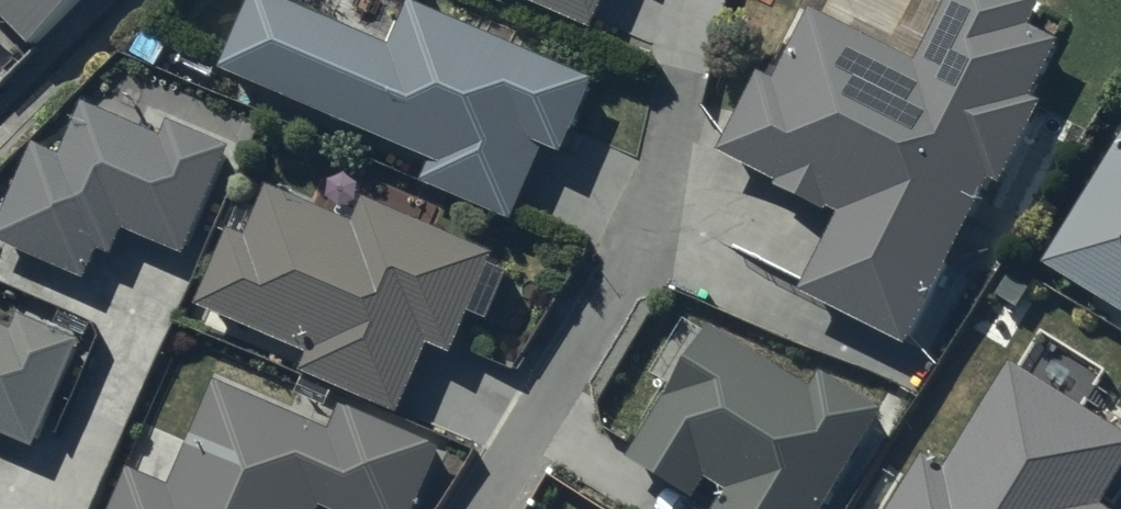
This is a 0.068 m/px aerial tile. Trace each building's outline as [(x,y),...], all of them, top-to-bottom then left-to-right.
[(30,59),(89,0),(0,0),(0,30),(30,59)] [(282,0),(257,0),(225,73),(432,164),(423,185),(514,225),(547,151),(561,157),(593,85),(410,5),(391,48),(282,0)] [(591,31),(604,0),(519,0),(591,31)] [(1037,0),(954,0),(919,70),(814,18),(778,89),(762,81),(723,159),(843,219),(805,295),(910,347),(993,182),(1003,187),(1042,109),(1034,104),(1064,44),(1033,29),(1046,4),(1037,0)] [(169,137),(164,149),(80,116),(59,169),(35,159),(0,247),(0,260),(89,295),(103,261),(118,268),(127,246),(183,268),(226,159),(169,137)] [(1047,267),(1120,313),(1120,147),(1047,267)] [(355,226),(269,193),(249,244),(230,236),(199,315),(311,358),(303,378),(404,416),(431,346),(455,355),(494,256),(363,206),(355,226)] [(31,457),(78,354),(20,328),(13,343),(0,337),(0,443),(31,457)] [(711,335),(635,467),(698,502),(710,481),(730,493),(721,508),(828,508),(885,410),(821,373),(810,391),(711,335)] [(219,385),(176,490),(132,471),(116,508),(416,508),(442,447),(344,407),(334,432),(219,385)]
